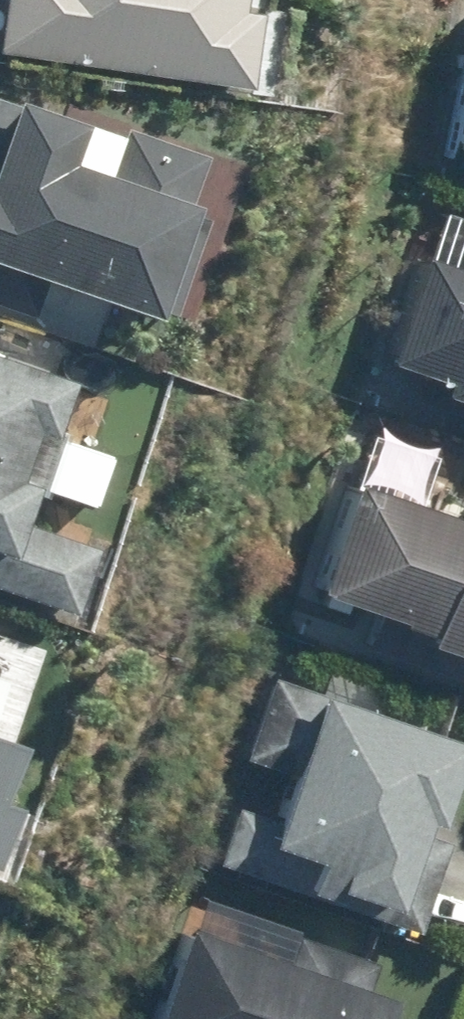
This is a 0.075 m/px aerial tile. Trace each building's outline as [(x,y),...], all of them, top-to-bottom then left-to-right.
[(0,48),(0,52),(147,65),(146,77),(252,86),(259,0),(4,0),(0,48)] [(452,7),(422,150),(432,151),(429,163),(463,170),(463,9),(452,7)] [(82,182),(29,165),(42,125),(0,111),(0,309),(10,313),(19,286),(115,317),(151,210),(156,212),(171,162),(98,132),(82,182)] [(451,422),(463,427),(463,280),(399,259),(397,266),(365,359),(418,377),(411,401),(452,417),(451,422)] [(0,349),(0,586),(74,613),(99,545),(25,519),(39,480),(15,471),(35,418),(58,427),(76,377),(0,349)] [(349,647),(463,687),(463,508),(453,504),(445,524),(327,484),(287,593),(358,619),(349,647)] [(271,675),(266,674),(239,759),(289,775),(276,817),(233,803),(213,867),(423,934),(442,873),(463,880),(463,826),(444,820),(463,756),(463,737),(271,675)] [(43,690),(0,675),(0,862),(22,801),(5,795),(43,690)] [(398,997),(373,988),(385,951),(300,923),(288,961),(187,928),(158,1018),(391,1018),(398,997)]
